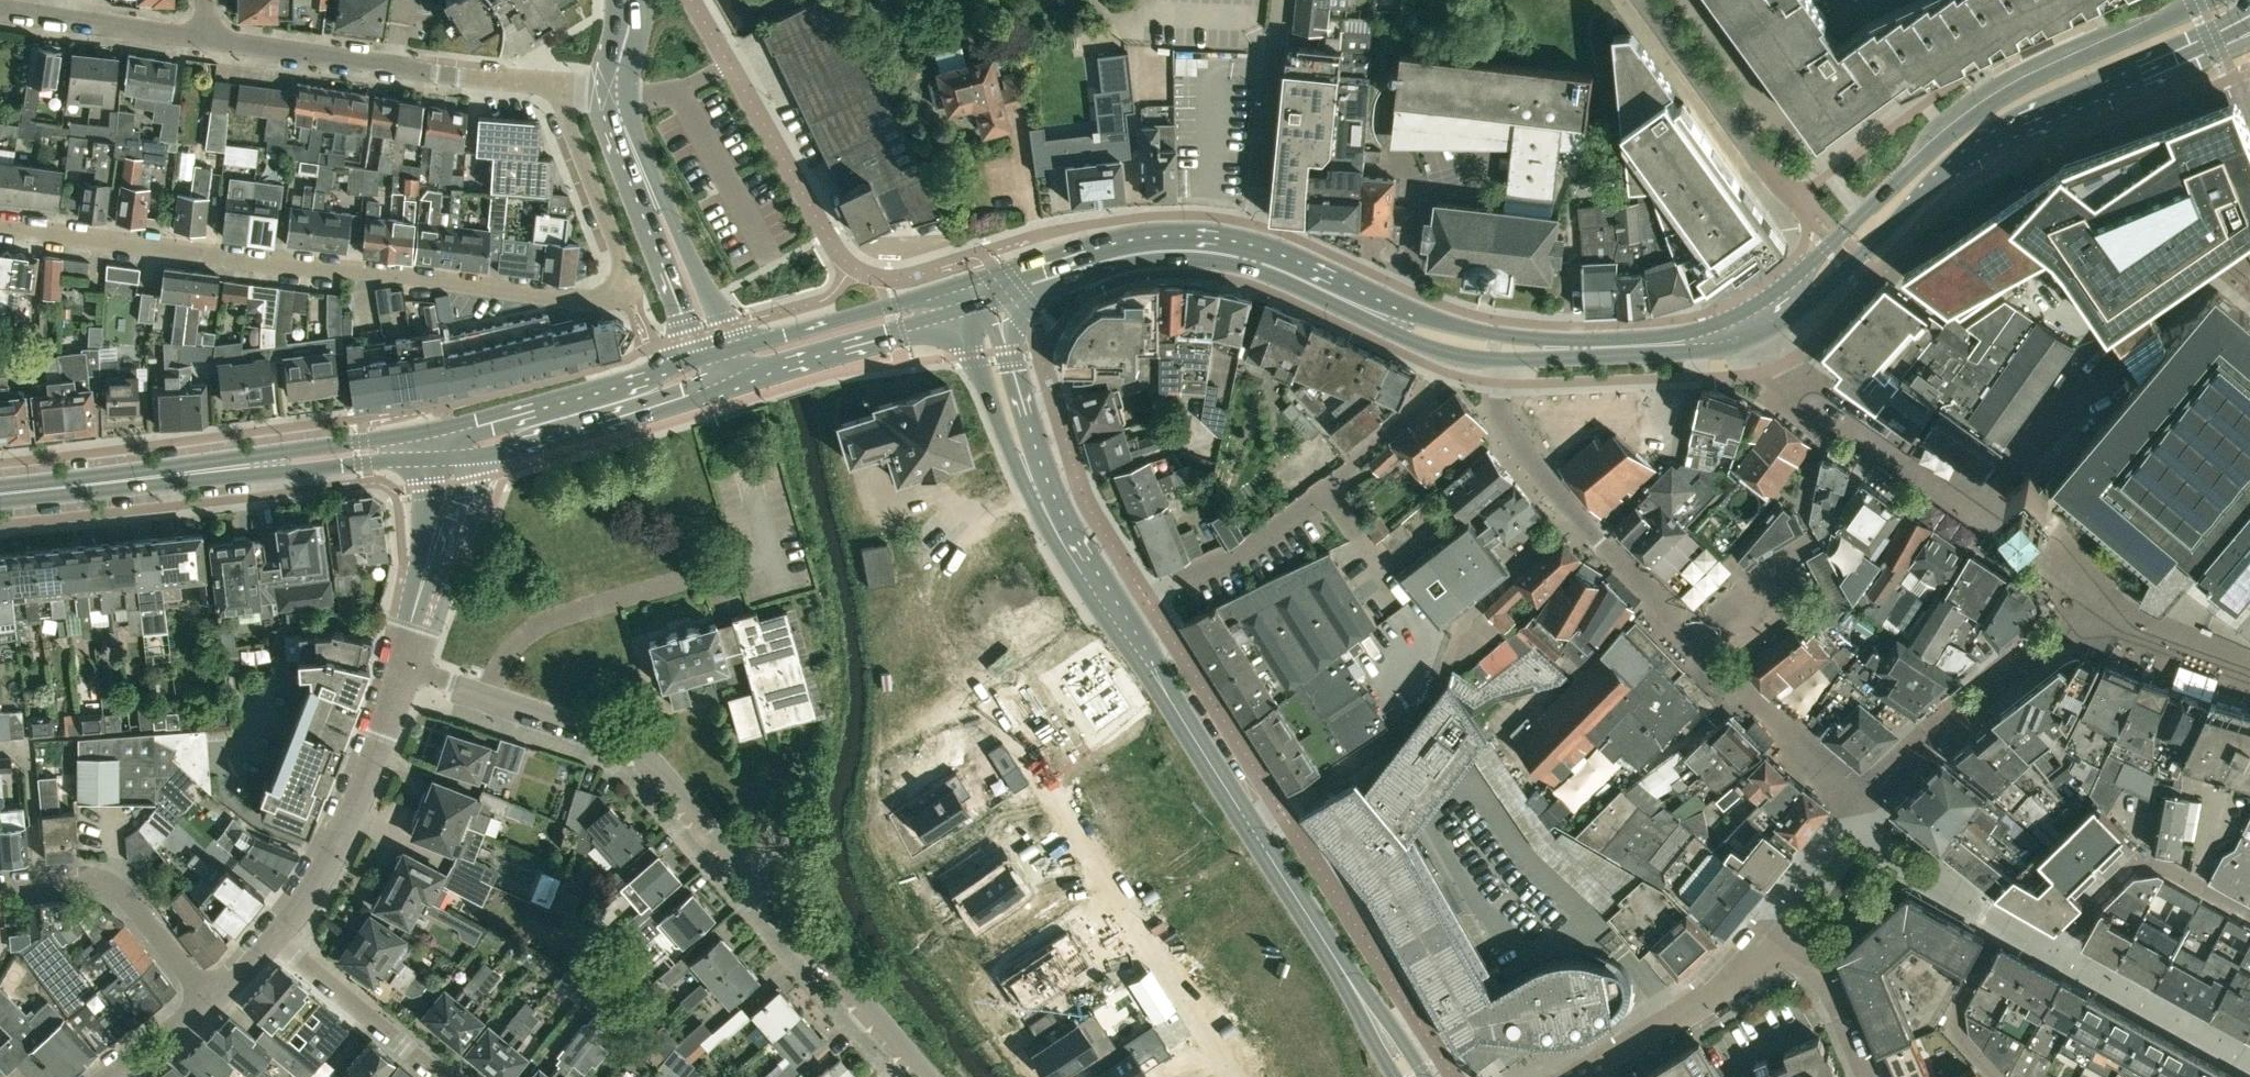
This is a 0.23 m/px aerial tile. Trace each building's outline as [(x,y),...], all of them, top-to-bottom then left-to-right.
[(236,1),(240,1),(240,13),(244,17),(294,18),(295,0),(236,0),(236,1)] [(362,0),(340,0),(337,23),(339,23),(341,26),(347,27),(350,25),(358,26),(362,0)] [(358,26),(367,27),(369,30),(375,31),(378,29),(380,29),(385,0),(362,0),(358,26)] [(515,11),(523,6),(532,22),(562,3),(560,0),(448,0),(469,34),(512,7),(515,11)] [(836,207),(843,205),(857,234),(906,210),(912,223),(941,209),(840,0),(813,0),(769,23),(770,32),(764,35),(772,52),(774,51),(842,191),(837,193),(832,197),(836,207)] [(1295,29),(1320,31),(1318,46),(1323,46),(1343,48),(1345,32),(1346,18),(1329,16),(1330,3),(1299,0),(1298,0),(1295,29)] [(1733,16),(1751,40),(1821,137),(1899,80),(1904,88),(2101,0),(1721,0),(1733,16)] [(1361,224),(1364,176),(1365,159),(1366,148),(1373,50),(1374,35),(1345,32),(1343,48),(1344,48),(1334,149),(1324,160),(1312,159),(1309,221),(1310,221),(1324,222),(1358,224),(1361,224)] [(2052,32),(2019,47),(2023,54),(2055,39),(2052,32)] [(1685,274),(1696,297),(1697,296),(1696,296),(1713,288),(1770,261),(1789,244),(1684,101),(1678,105),(1631,41),(1630,41),(1616,42),(1630,191),(1652,188),(1654,193),(1652,194),(1654,199),(1676,257),(1684,274),(1685,274)] [(33,121),(36,105),(39,83),(55,85),(59,61),(61,61),(63,46),(46,43),(46,47),(32,45),(21,119),(33,121)] [(1344,48),(1343,48),(1323,46),(1300,44),(1299,58),(1289,57),(1284,104),(1287,104),(1285,128),(1282,128),(1273,217),(1283,218),(1283,219),(1298,220),(1299,219),(1308,220),(1309,221),(1312,159),(1324,160),(1334,149),(1344,48)] [(995,56),(966,64),(961,46),(935,53),(940,71),(938,72),(940,79),(929,82),(935,105),(947,102),(949,110),(968,105),(978,110),(984,131),(1007,125),(1002,107),(1024,101),(1023,94),(1018,76),(1004,80),(1006,86),(998,89),(993,73),(999,71),(995,56)] [(1397,102),(1395,122),(1514,136),(1511,157),(1501,156),(1500,161),(1500,166),(1510,168),(1505,210),(1553,216),(1561,142),(1586,145),(1588,125),(1594,73),(1500,62),(1403,50),(1401,71),(1398,92),(1398,97),(1397,102)] [(90,101),(95,55),(73,53),(68,99),(90,101)] [(145,108),(153,58),(130,54),(124,89),(137,91),(134,107),(145,108)] [(95,55),(90,101),(112,104),(117,57),(95,55)] [(170,103),(171,97),(177,62),(153,58),(145,108),(153,110),(153,121),(162,122),(159,136),(176,138),(179,104),(170,103)] [(216,80),(211,109),(227,111),(231,82),(216,80)] [(309,141),(316,86),(298,82),(294,119),(302,121),(299,139),(309,141)] [(240,84),(236,110),(249,112),(253,86),(240,84)] [(253,86),(249,112),(262,114),(266,87),(253,86)] [(330,126),(334,89),(316,86),(309,141),(308,147),(307,159),(316,160),(323,124),(330,126)] [(266,87),(262,114),(266,114),(275,115),(278,89),(266,87)] [(278,89),(275,115),(288,117),(291,91),(278,89)] [(349,113),(351,92),(334,89),(330,126),(336,127),(332,152),(330,151),(329,162),(342,164),(343,155),(344,147),(349,113)] [(349,113),(344,147),(355,149),(358,131),(365,132),(369,95),(351,92),(349,113)] [(1045,207),(1070,202),(1124,195),(1118,145),(1127,144),(1122,99),(1106,100),(1110,138),(1093,140),(1093,145),(1065,148),(1064,135),(1038,138),(1030,92),(1023,94),(1024,101),(1034,160),(1036,174),(1041,174),(1045,207)] [(375,95),(371,131),(386,133),(384,149),(380,148),(378,169),(381,169),(393,171),(393,150),(399,99),(375,95)] [(1904,274),(1961,317),(2055,252),(2110,332),(2111,331),(2120,344),(2141,375),(2143,373),(2145,376),(2166,352),(2164,348),(2165,346),(2154,318),(2149,306),(2150,305),(2150,304),(2223,254),(2249,236),(2249,129),(2236,96),(2075,161),(2064,164),(2063,166),(1964,234),(1913,269),(1904,274)] [(419,137),(422,103),(399,99),(393,150),(393,171),(399,171),(404,136),(419,137)] [(21,104),(8,102),(6,116),(19,118),(21,104)] [(444,162),(448,108),(428,104),(425,141),(433,143),(428,185),(436,185),(444,162)] [(462,149),(466,111),(448,108),(444,162),(436,185),(450,186),(454,147),(462,149)] [(211,109),(206,147),(225,150),(228,111),(227,111),(211,109)] [(109,111),(108,125),(88,123),(87,137),(115,140),(116,131),(118,112),(109,111)] [(116,131),(139,134),(140,130),(133,129),(135,113),(118,112),(116,131)] [(285,149),(286,144),(288,117),(275,115),(266,114),(263,138),(267,139),(266,146),(285,149)] [(537,155),(540,120),(478,116),(475,153),(492,154),(490,189),(546,193),(551,193),(554,157),(537,155)] [(33,121),(21,119),(18,119),(17,124),(18,124),(17,135),(40,138),(41,133),(42,122),(33,121)] [(87,137),(88,123),(71,121),(70,126),(69,135),(87,137)] [(17,124),(0,122),(0,133),(17,135),(18,124),(17,124)] [(70,126),(42,122),(41,133),(69,137),(69,135),(70,126)] [(1140,123),(1141,175),(1142,175),(1143,193),(1154,193),(1154,195),(1158,195),(1160,199),(1169,199),(1172,195),(1176,195),(1175,146),(1173,146),(1171,146),(1171,123),(1140,123)] [(139,139),(139,134),(116,131),(115,140),(116,140),(114,156),(118,156),(125,157),(117,220),(143,224),(148,188),(136,187),(137,173),(139,160),(162,163),(165,143),(139,139)] [(84,167),(84,165),(87,137),(69,135),(69,137),(65,164),(84,167)] [(105,218),(115,140),(87,137),(84,165),(96,167),(94,180),(83,179),(78,215),(105,218)] [(240,161),(241,145),(227,143),(225,160),(240,161)] [(307,159),(308,147),(286,144),(285,149),(285,156),(290,157),(307,159)] [(214,149),(206,148),(204,165),(211,166),(214,149)] [(1366,148),(1365,159),(1382,161),(1382,150),(1366,148)] [(318,161),(302,159),(300,171),(316,173),(318,161)] [(13,162),(0,160),(0,204),(6,205),(13,162)] [(334,163),(318,161),(316,173),(315,185),(315,188),(327,190),(326,191),(330,192),(334,163)] [(31,201),(36,165),(13,162),(6,205),(17,207),(18,199),(31,201)] [(212,166),(195,164),(191,196),(178,194),(174,228),(204,232),(209,198),(208,198),(212,166)] [(36,165),(31,201),(45,202),(44,210),(54,211),(55,204),(56,204),(61,168),(36,165)] [(365,167),(350,165),(348,192),(363,194),(363,193),(365,167)] [(365,167),(363,193),(379,194),(381,169),(378,169),(365,167)] [(420,176),(405,175),(404,190),(419,191),(420,176)] [(1364,176),(1361,224),(1361,228),(1391,229),(1395,178),(1364,176)] [(247,238),(252,201),(255,183),(229,179),(222,234),(247,238)] [(252,201),(247,238),(272,241),(277,204),(279,186),(267,185),(255,183),(252,201)] [(314,188),(315,185),(306,184),(303,207),(291,205),(287,243),(308,246),(314,188)] [(314,188),(308,246),(345,251),(347,237),(359,238),(362,214),(323,209),(326,190),(314,188)] [(389,241),(388,256),(411,259),(416,191),(406,190),(403,220),(394,219),(392,241),(389,241)] [(440,224),(441,210),(442,192),(427,191),(420,199),(430,200),(428,222),(418,221),(415,260),(436,263),(439,224),(440,224)] [(569,196),(551,193),(546,193),(545,213),(536,212),(532,239),(528,239),(528,242),(502,239),(500,251),(499,251),(497,271),(541,277),(573,281),(578,244),(565,243),(566,233),(569,231),(570,223),(567,221),(568,215),(567,215),(569,196)] [(459,226),(458,226),(460,195),(451,194),(450,211),(441,210),(440,224),(439,224),(436,263),(456,265),(459,226)] [(486,225),(502,227),(505,227),(507,196),(489,194),(486,225)] [(1694,297),(1696,297),(1685,274),(1684,274),(1676,257),(1654,199),(1640,200),(1643,237),(1645,254),(1655,308),(1694,297)] [(392,241),(394,219),(378,217),(379,202),(367,200),(363,253),(388,256),(389,241),(392,241)] [(1584,261),(1586,313),(1621,312),(1619,254),(1621,239),(1643,237),(1640,200),(1579,206),(1581,226),(1582,226),(1584,261)] [(1554,259),(1561,259),(1564,236),(1557,235),(1558,220),(1559,220),(1559,216),(1555,215),(1555,216),(1553,216),(1505,210),(1442,202),(1442,201),(1438,201),(1437,205),(1438,205),(1436,220),(1429,220),(1426,244),(1433,244),(1431,259),(1431,263),(1435,264),(1435,263),(1463,267),(1469,267),(1468,272),(1471,273),(1471,272),(1510,277),(1514,278),(1514,273),(1517,273),(1548,277),(1552,278),(1553,273),(1552,273),(1554,259)] [(459,226),(456,265),(485,269),(488,229),(459,226)] [(1621,239),(1619,254),(1621,312),(1648,310),(1655,308),(1645,254),(1643,237),(1621,239)] [(13,253),(0,251),(0,323),(4,324),(13,253)] [(19,287),(33,289),(37,256),(13,253),(4,324),(14,326),(19,287)] [(38,297),(59,299),(63,257),(42,255),(38,297)] [(63,257),(62,272),(87,275),(89,261),(63,257)] [(181,343),(191,270),(164,267),(160,297),(177,299),(172,342),(180,343),(181,343)] [(192,344),(195,320),(198,302),(215,304),(219,274),(191,270),(181,343),(191,344),(192,344)] [(250,283),(224,280),(222,293),(248,296),(250,283)] [(1878,404),(1910,366),(1926,346),(1945,323),(1888,280),(1827,347),(1826,347),(1825,349),(1844,366),(1837,374),(1878,404)] [(268,359),(277,358),(275,344),(274,335),(280,287),(250,284),(249,296),(265,298),(262,326),(262,345),(242,348),(248,399),(263,397),(263,396),(272,395),(268,359)] [(1162,388),(1162,306),(1162,284),(1142,285),(1133,287),(1127,288),(1128,292),(1119,294),(1114,295),(1108,297),(1103,300),(1094,304),(1096,307),(1091,310),(1086,315),(1081,320),(1077,325),(1074,331),(1070,338),(1068,345),(1067,348),(1066,352),(1066,359),(1065,365),(1066,371),(1067,377),(1068,382),(1083,382),(1109,378),(1129,372),(1136,370),(1153,388),(1162,388)] [(1187,325),(1190,285),(1162,284),(1162,306),(1162,388),(1162,389),(1166,393),(1183,393),(1185,360),(1175,359),(1175,324),(1187,325)] [(1208,384),(1214,342),(1222,290),(1190,285),(1187,325),(1175,324),(1175,359),(1185,360),(1183,393),(1206,395),(1203,418),(1219,434),(1223,434),(1227,408),(1214,404),(1219,386),(1208,384)] [(299,393),(314,391),(307,340),(287,342),(286,330),(292,329),(297,290),(280,287),(274,335),(275,344),(277,358),(285,357),(290,393),(299,392),(299,393)] [(2056,482),(2157,568),(2159,569),(2179,546),(2199,564),(2198,565),(2202,568),(2222,585),(2206,604),(2212,609),(2214,611),(2215,612),(2231,593),(2239,600),(2240,599),(2243,596),(2249,588),(2249,316),(2219,289),(2166,352),(2145,376),(2079,454),(2056,482)] [(1239,353),(1254,297),(1222,290),(1214,342),(1231,346),(1230,351),(1239,353)] [(138,319),(153,321),(157,292),(141,291),(138,319)] [(342,295),(329,293),(328,325),(340,325),(342,295)] [(435,295),(439,322),(453,319),(448,293),(435,295)] [(1959,381),(1921,435),(1937,446),(1963,464),(1982,477),(2077,345),(2039,320),(2039,321),(2017,306),(2006,299),(1966,326),(1970,328),(1982,337),(1969,356),(1965,360),(1953,377),(1959,381)] [(1248,357),(1247,358),(1265,365),(1270,354),(1278,357),(1277,361),(1280,362),(1275,375),(1292,382),(1298,367),(1315,322),(1267,302),(1250,347),(1252,347),(1248,357)] [(433,304),(424,305),(428,328),(437,326),(437,323),(434,307),(433,304)] [(439,332),(438,332),(449,390),(476,384),(517,374),(558,365),(620,350),(623,349),(628,342),(627,338),(625,326),(624,327),(623,323),(617,319),(614,319),(613,319),(593,324),(593,323),(586,322),(586,321),(573,324),(552,329),(550,322),(548,313),(440,336),(440,333),(439,333),(439,332)] [(1945,323),(1926,346),(1939,356),(1946,346),(1965,360),(1969,356),(1970,328),(1966,326),(1952,315),(1945,323)] [(351,316),(342,316),(342,335),(352,335),(351,316)] [(1312,377),(1297,390),(1318,413),(1327,406),(1320,398),(1318,397),(1330,378),(1339,381),(1356,387),(1372,349),(1315,322),(1298,367),(1313,372),(1312,377)] [(101,347),(102,327),(89,327),(88,346),(89,352),(57,356),(60,380),(66,431),(79,429),(82,432),(88,431),(91,428),(95,428),(90,387),(89,374),(99,373),(99,359),(98,347),(101,347)] [(198,345),(210,346),(211,333),(200,332),(198,345)] [(438,332),(411,336),(421,397),(425,396),(449,390),(438,332)] [(307,340),(314,391),(329,389),(329,388),(337,387),(333,351),(342,350),(340,335),(320,338),(307,340)] [(411,336),(383,341),(394,401),(421,397),(411,336)] [(233,401),(248,399),(242,348),(241,341),(216,343),(212,366),(220,365),(224,401),(233,400),(233,401)] [(361,342),(345,346),(347,362),(356,406),(356,407),(364,406),(394,401),(383,341),(362,344),(361,342)] [(180,343),(172,342),(166,342),(167,375),(153,376),(153,385),(152,385),(154,423),(181,422),(179,362),(180,343)] [(191,344),(181,343),(180,343),(179,362),(181,422),(207,421),(205,383),(204,383),(204,374),(191,374),(190,364),(191,344)] [(1242,343),(1239,353),(1248,357),(1252,347),(1250,347),(1242,343)] [(1372,349),(1356,387),(1375,394),(1376,391),(1392,358),(1372,349)] [(0,357),(0,434),(7,433),(7,436),(15,435),(18,438),(22,437),(24,434),(28,434),(24,394),(9,395),(6,373),(4,356),(0,357)] [(1898,418),(1916,431),(1944,391),(1936,385),(1944,375),(1940,371),(1946,363),(1937,357),(1931,365),(1934,368),(1929,375),(1925,372),(1922,375),(1913,388),(1914,390),(1915,392),(1916,394),(1915,395),(1898,418)] [(99,359),(99,373),(100,395),(106,395),(107,411),(138,410),(136,366),(119,367),(119,358),(99,359)] [(1392,358),(1376,391),(1402,402),(1403,403),(1418,370),(1392,358)] [(1931,365),(1925,361),(1917,372),(1910,366),(1878,404),(1898,418),(1915,395),(1916,394),(1915,392),(1914,390),(1913,388),(1922,375),(1925,372),(1929,375),(1934,368),(1931,365)] [(1072,399),(1083,435),(1122,423),(1118,407),(1125,404),(1122,393),(1143,386),(1129,372),(1109,378),(1112,389),(1085,397),(1085,395),(1072,399)] [(52,432),(66,431),(60,380),(32,383),(33,393),(32,393),(37,434),(41,433),(44,436),(49,435),(52,432)] [(888,449),(897,479),(939,466),(970,457),(948,383),(874,406),(876,412),(838,423),(850,461),(888,449)] [(1337,412),(1326,421),(1333,429),(1353,413),(1374,396),(1375,394),(1356,387),(1353,394),(1335,409),(1337,412)] [(1729,472),(1752,403),(1744,400),(1736,396),(1712,389),(1703,387),(1703,388),(1702,388),(1702,392),(1691,439),(1692,439),(1686,463),(1729,472)] [(1353,413),(1333,429),(1348,447),(1386,416),(1385,416),(1402,402),(1376,391),(1375,394),(1374,396),(1353,413)] [(1370,462),(1379,473),(1402,453),(1428,485),(1484,438),(1481,435),(1488,429),(1476,414),(1458,391),(1453,395),(1413,428),(1411,425),(1392,441),(1393,442),(1370,462)] [(1301,409),(1294,401),(1285,409),(1293,417),(1301,409)] [(1759,441),(1776,417),(1754,407),(1745,433),(1759,441)] [(1301,409),(1293,417),(1310,435),(1318,428),(1301,409)] [(1773,497),(1812,444),(1777,415),(1776,417),(1759,441),(1737,470),(1773,497)] [(1095,460),(1097,466),(1132,455),(1163,445),(1159,433),(1139,439),(1138,434),(1127,437),(1123,427),(1089,437),(1090,443),(1086,444),(1091,461),(1095,460)] [(1596,438),(1561,467),(1575,484),(1583,494),(1601,515),(1622,498),(1620,495),(1628,489),(1630,491),(1656,469),(1637,451),(1634,448),(1617,433),(1601,446),(1601,445),(1596,438)] [(1514,479),(1489,449),(1442,488),(1468,517),(1514,479)] [(1827,549),(1840,505),(1851,471),(1836,460),(1823,457),(1811,519),(1813,524),(1827,549)] [(1161,485),(1164,491),(1176,486),(1171,473),(1158,478),(1151,461),(1117,474),(1127,498),(1161,485)] [(2009,491),(2003,496),(2008,501),(2014,497),(2022,506),(2017,511),(2021,517),(2027,512),(2031,518),(2037,513),(2033,507),(2043,498),(2047,503),(2053,498),(2049,493),(2054,488),(2049,482),(2044,487),(2036,478),(2042,473),(2037,467),(2031,472),(2027,466),(2021,471),(2025,477),(2015,486),(2010,481),(2004,486),(2009,491)] [(1183,468),(1175,472),(1180,485),(1188,481),(1183,468)] [(1615,527),(1651,563),(1673,541),(1673,542),(1691,523),(1723,490),(1701,469),(1690,480),(1678,468),(1669,468),(1650,487),(1653,489),(1615,527)] [(1827,549),(1811,558),(1832,596),(1812,614),(1824,627),(1824,628),(1855,599),(1860,593),(1882,563),(1874,557),(1891,532),(1888,530),(1903,508),(1863,480),(1844,507),(1840,505),(1827,549)] [(1542,515),(1517,482),(1482,509),(1491,521),(1480,530),(1470,518),(1398,573),(1416,595),(1442,625),(1511,570),(1492,546),(1503,537),(1507,542),(1542,515)] [(1175,520),(1164,491),(1161,485),(1127,498),(1141,534),(1175,520)] [(380,503),(380,501),(372,495),(362,496),(352,497),(353,497),(338,499),(337,506),(342,548),(337,549),(340,572),(357,570),(354,548),(366,546),(368,559),(387,557),(380,503)] [(1738,551),(1750,564),(1762,555),(1802,530),(1793,513),(1791,514),(1780,505),(1782,503),(1781,502),(1738,551)] [(1228,509),(1211,520),(1227,546),(1245,535),(1228,509)] [(1869,592),(1859,606),(1877,618),(1881,611),(1902,581),(1898,579),(1908,566),(1906,565),(1931,528),(1906,511),(1885,554),(1893,558),(1869,592)] [(1195,529),(1181,535),(1175,520),(1141,534),(1157,572),(1204,552),(1195,529)] [(271,568),(271,570),(275,600),(277,599),(279,608),(333,601),(330,579),(321,580),(318,563),(327,562),(325,546),(317,547),(315,537),(325,536),(323,521),(313,523),(313,522),(297,524),(297,523),(278,526),(283,566),(271,568)] [(1391,530),(1382,538),(1393,550),(1413,533),(1402,521),(1391,530)] [(1902,581),(1881,611),(1907,630),(1929,599),(1938,584),(1941,586),(1965,550),(1934,529),(1910,565),(1912,567),(1902,581)] [(157,537),(163,597),(181,595),(180,579),(206,576),(201,533),(157,537)] [(231,541),(209,543),(218,612),(221,611),(220,608),(222,608),(222,607),(238,606),(240,620),(260,617),(258,602),(275,600),(271,570),(261,571),(260,563),(262,563),(266,557),(264,542),(259,538),(251,539),(251,538),(250,539),(245,535),(234,536),(231,541)] [(167,629),(163,597),(157,537),(133,540),(142,631),(167,629)] [(1516,581),(1526,590),(1539,603),(1582,557),(1563,538),(1518,579),(1516,581)] [(133,540),(108,542),(115,606),(127,605),(129,633),(142,631),(133,540)] [(116,617),(115,606),(108,542),(84,545),(90,608),(102,607),(102,608),(106,607),(110,643),(118,642),(116,617)] [(895,581),(888,542),(861,548),(869,587),(895,581)] [(90,609),(90,608),(84,545),(59,547),(65,610),(78,609),(80,633),(93,632),(90,609)] [(2159,569),(2157,568),(2140,602),(2163,613),(2202,568),(2198,565),(2199,564),(2179,546),(2159,569)] [(65,611),(65,610),(59,547),(34,550),(40,613),(52,612),(52,613),(65,611)] [(40,614),(40,613),(34,550),(9,552),(15,616),(16,624),(41,621),(40,614)] [(1248,723),(1249,723),(1342,652),(1378,624),(1331,550),(1274,576),(1184,622),(1248,723)] [(0,553),(0,629),(16,627),(16,624),(15,616),(9,552),(0,553)] [(1935,598),(1907,640),(1937,660),(1959,674),(1979,657),(1967,648),(1967,647),(2009,579),(1972,555),(1971,556),(1947,598),(1941,595),(1938,600),(1935,598)] [(1578,620),(1599,585),(1577,571),(1566,589),(1559,585),(1540,613),(1538,612),(1521,626),(1556,658),(1578,620)] [(212,576),(198,577),(201,601),(214,600),(212,576)] [(1621,623),(1634,607),(1620,593),(1604,578),(1604,577),(1599,585),(1578,620),(1582,624),(1570,636),(1588,652),(1600,641),(1604,644),(1621,623)] [(1967,647),(1967,648),(1979,657),(1982,659),(1993,649),(2002,642),(2029,620),(2034,612),(2034,610),(2034,601),(2034,599),(2028,591),(2009,579),(1967,647)] [(1505,609),(1526,590),(1516,581),(1484,610),(1504,631),(1516,620),(1505,609)] [(353,593),(338,594),(340,611),(346,610),(355,609),(353,593)] [(1849,606),(1840,620),(1851,628),(1861,614),(1849,606)] [(670,635),(649,641),(662,685),(669,689),(673,705),(691,700),(685,679),(706,673),(712,677),(716,676),(722,674),(724,673),(728,666),(727,662),(744,657),(748,672),(754,692),(729,699),(740,737),(794,722),(812,716),(816,715),(814,707),(787,610),(759,618),(757,611),(749,613),(732,617),(733,621),(716,625),(716,622),(695,628),(695,626),(669,633),(670,635)] [(1861,614),(1853,626),(1874,640),(1882,628),(1861,614)] [(210,634),(218,633),(217,624),(216,615),(208,616),(210,634)] [(67,631),(66,618),(57,619),(59,634),(67,633),(67,631)] [(1628,630),(1624,626),(1597,658),(1547,708),(1542,704),(1509,737),(1554,782),(1598,738),(1616,756),(1625,748),(1642,764),(1680,725),(1687,731),(1715,703),(1684,672),(1683,671),(1675,679),(1626,631),(1628,630)] [(1888,627),(1867,658),(1889,672),(1932,701),(1962,676),(1960,674),(1959,674),(1937,660),(1907,640),(1888,627)] [(1805,643),(1805,642),(1794,628),(1744,667),(1747,671),(1757,682),(1805,643)] [(309,671),(309,679),(270,780),(266,778),(259,795),(266,798),(261,812),(308,831),(325,789),(326,789),(335,767),(345,742),(343,741),(360,698),(356,696),(357,694),(356,694),(355,696),(349,693),(354,679),(361,682),(360,682),(362,683),(369,664),(366,663),(371,638),(331,629),(330,632),(298,634),(300,656),(297,656),(298,672),(309,671)] [(1053,682),(1060,677),(1097,653),(1083,631),(1038,660),(1053,682)] [(1843,668),(1832,654),(1816,634),(1805,642),(1805,643),(1757,682),(1770,698),(1791,681),(1794,685),(1819,664),(1834,682),(1841,671),(1843,668)] [(1360,639),(1349,647),(1355,655),(1366,646),(1360,639)] [(1450,681),(1457,691),(1475,703),(1496,693),(1534,684),(1536,690),(1561,684),(1569,676),(1570,676),(1533,645),(1480,686),(1454,668),(1450,681)] [(240,661),(238,647),(232,648),(223,649),(225,661),(225,663),(235,661),(240,661)] [(1291,789),(1389,726),(1348,661),(1342,652),(1249,723),(1291,789)] [(1097,653),(1060,677),(1078,705),(1115,681),(1097,653)] [(2052,704),(2069,726),(2101,660),(2100,660),(2097,665),(2082,658),(2083,657),(2081,656),(2081,657),(2074,668),(2052,704)] [(1874,672),(1857,657),(1846,669),(1863,684),(1874,672)] [(2054,737),(2069,726),(2052,704),(2074,668),(2081,657),(2077,657),(2065,663),(2019,698),(2054,737)] [(1464,674),(1481,685),(1493,675),(1480,660),(1464,674)] [(2083,755),(2125,670),(2106,663),(2065,746),(2083,755)] [(2117,730),(2143,678),(2125,670),(2083,755),(2102,764),(2117,730)] [(1894,729),(1862,703),(1868,696),(1841,671),(1834,682),(1822,700),(1825,703),(1879,750),(1894,736),(1894,729)] [(1889,672),(1879,686),(1880,690),(1916,713),(1917,714),(1932,701),(1889,672)] [(2157,721),(2172,688),(2143,678),(2117,730),(2102,764),(2096,779),(2090,792),(2097,801),(2095,803),(2107,815),(2126,784),(2116,779),(2126,758),(2155,772),(2155,742),(2157,721)] [(1078,705),(1094,729),(1131,705),(1115,681),(1078,705)] [(1358,779),(1327,796),(1303,810),(1370,890),(1459,1047),(1461,1046),(1486,1031),(1487,1032),(1525,1036),(1551,1039),(1556,1039),(1560,1039),(1566,1039),(1569,1038),(1573,1038),(1579,1036),(1588,1033),(1591,1032),(1596,1029),(1602,1026),(1605,1024),(1609,1021),(1613,1017),(1625,1006),(1626,1005),(1628,1002),(1630,999),(1631,996),(1632,993),(1633,990),(1633,989),(1633,987),(1633,985),(1632,981),(1632,978),(1631,976),(1630,974),(1629,971),(1627,969),(1626,967),(1623,965),(1620,962),(1617,960),(1615,959),(1609,957),(1605,955),(1600,954),(1596,953),(1591,952),(1587,951),(1586,951),(1586,952),(1592,954),(1597,955),(1604,957),(1608,958),(1606,963),(1598,960),(1590,958),(1586,958),(1580,957),(1572,957),(1566,957),(1559,958),(1552,960),(1548,961),(1545,962),(1537,966),(1534,967),(1530,969),(1495,989),(1485,972),(1492,968),(1415,834),(1488,739),(1489,739),(1457,691),(1450,681),(1366,789),(1358,779)] [(2200,698),(2184,690),(2183,693),(2165,730),(2167,732),(2166,734),(2166,738),(2159,752),(2162,762),(2170,765),(2178,769),(2183,760),(2210,705),(2199,700),(2200,698)] [(153,725),(150,704),(150,696),(135,698),(138,726),(153,725)] [(2054,737),(2019,698),(1994,718),(1971,737),(2021,783),(2028,774),(2045,791),(2050,786),(2054,783),(2044,771),(2051,765),(2039,749),(2054,737)] [(2213,699),(2210,705),(2183,760),(2219,770),(2219,773),(2228,775),(2228,773),(2249,778),(2249,710),(2213,699)] [(150,704),(153,725),(153,726),(178,723),(176,701),(150,704)] [(1865,763),(1879,750),(1825,703),(1817,714),(1833,728),(1826,736),(1859,764),(1865,763)] [(1131,705),(1094,729),(1110,753),(1147,729),(1131,705)] [(226,723),(225,707),(218,708),(211,708),(211,713),(211,724),(216,723),(226,723)] [(9,711),(12,737),(23,736),(22,710),(9,711)] [(77,712),(79,732),(104,730),(101,710),(77,712)] [(12,737),(9,711),(0,711),(0,738),(12,737)] [(27,715),(30,736),(54,734),(52,714),(27,715)] [(1704,772),(1746,729),(1730,714),(1727,717),(1703,735),(1704,737),(1687,755),(1676,765),(1683,773),(1672,781),(1679,791),(1704,772)] [(120,715),(105,717),(106,731),(121,729),(120,715)] [(180,763),(196,780),(211,794),(206,729),(155,732),(155,737),(177,748),(173,756),(180,763)] [(1760,747),(1762,745),(1746,729),(1704,772),(1679,791),(1686,799),(1711,779),(1719,787),(1763,753),(1765,752),(1760,747)] [(157,787),(167,776),(180,763),(173,756),(177,748),(155,737),(155,732),(78,738),(78,800),(156,801),(157,800),(157,787)] [(517,770),(521,756),(525,745),(501,737),(498,748),(449,733),(444,748),(442,748),(440,750),(437,758),(438,761),(439,763),(439,765),(488,781),(494,763),(517,770)] [(903,758),(889,768),(902,788),(908,783),(917,796),(956,771),(986,751),(977,737),(945,758),(933,739),(919,748),(916,744),(901,755),(903,758)] [(2027,789),(2021,783),(1971,737),(1949,756),(2011,807),(2027,789)] [(1556,834),(1489,739),(1475,757),(1539,849),(1607,915),(1623,901),(1620,899),(1645,877),(1566,831),(1559,837),(1556,834)] [(1781,764),(1777,765),(1768,756),(1753,770),(1752,768),(1736,785),(1735,784),(1717,799),(1725,809),(1742,794),(1745,797),(1751,790),(1762,800),(1786,774),(1785,773),(1785,769),(1781,764)] [(0,758),(0,770),(12,769),(11,757),(0,758)] [(1927,777),(1991,830),(2001,838),(2011,826),(2001,818),(2007,811),(1945,760),(1927,777)] [(167,776),(184,792),(196,780),(180,763),(167,776)] [(1017,764),(1003,773),(1014,791),(1028,781),(1017,764)] [(917,796),(907,802),(908,803),(913,811),(908,814),(909,815),(912,819),(924,838),(938,830),(941,834),(958,823),(955,818),(969,810),(961,799),(948,778),(957,772),(956,771),(917,796)] [(1716,847),(1768,883),(1826,811),(1825,804),(1804,786),(1791,776),(1788,775),(1786,774),(1762,800),(1716,847)] [(2090,792),(2096,779),(2086,775),(2082,783),(2090,792)] [(60,812),(58,785),(57,776),(38,778),(42,814),(45,859),(74,857),(73,842),(78,842),(75,810),(60,812)] [(184,792),(167,776),(157,787),(157,800),(158,803),(177,819),(194,801),(184,792)] [(1985,838),(1991,830),(1927,777),(1909,794),(1961,835),(1962,835),(1969,825),(1985,838)] [(483,789),(479,797),(433,780),(429,790),(425,788),(418,805),(482,831),(491,809),(505,815),(505,814),(519,821),(521,817),(533,823),(537,814),(510,802),(483,789)] [(2054,783),(2050,786),(2053,792),(2046,798),(2060,815),(2051,821),(2063,834),(2080,817),(2054,783)] [(579,829),(584,812),(591,791),(574,786),(563,824),(579,829)] [(1653,814),(1626,791),(1622,789),(1576,835),(1623,862),(1631,850),(1692,899),(1691,900),(1726,934),(1727,933),(1726,932),(1761,890),(1766,884),(1766,885),(1768,883),(1716,847),(1712,843),(1704,808),(1681,818),(1681,819),(1665,821),(1653,814)] [(2201,801),(2189,798),(2162,793),(2151,848),(2178,853),(2183,827),(2195,830),(2201,801)] [(2013,876),(1962,835),(1961,835),(1909,794),(1901,801),(1896,806),(1896,814),(1943,851),(1996,893),(1996,892),(2013,876)] [(952,842),(930,856),(947,882),(982,858),(977,851),(984,847),(977,835),(1016,809),(1007,795),(947,834),(952,842)] [(28,860),(25,825),(6,827),(3,797),(0,798),(0,863),(28,860)] [(158,803),(149,814),(167,835),(179,822),(177,819),(158,803)] [(2022,803),(2013,813),(2034,830),(2042,819),(2022,803)] [(2095,803),(2050,847),(2078,876),(2091,865),(2096,870),(2106,861),(2100,856),(2119,837),(2120,838),(2125,834),(2107,815),(2095,803)] [(472,858),(482,831),(418,805),(411,823),(416,825),(412,835),(464,855),(459,867),(480,877),(492,883),(498,870),(472,858)] [(1681,819),(1681,818),(1681,815),(1664,805),(1653,814),(1665,821),(1681,819)] [(595,843),(614,864),(640,841),(609,806),(598,817),(584,812),(579,829),(574,848),(587,852),(592,838),(596,840),(597,841),(595,843)] [(155,847),(167,835),(149,814),(146,817),(139,827),(155,847)] [(2208,881),(2249,904),(2249,815),(2234,847),(2223,854),(2208,881)] [(298,852),(256,836),(232,819),(224,829),(235,838),(248,848),(256,854),(258,851),(285,871),(299,852),(298,851),(298,852)] [(125,836),(127,859),(140,869),(155,847),(139,827),(125,836)] [(274,886),(285,871),(258,851),(256,854),(248,848),(235,838),(224,829),(216,839),(240,859),(239,860),(274,886)] [(2083,902),(2068,887),(2078,876),(2050,847),(2045,852),(2042,848),(2013,876),(1996,892),(2056,927),(2059,924),(2060,925),(2083,902)] [(480,877),(459,867),(458,867),(453,877),(404,852),(403,853),(397,855),(399,861),(390,879),(429,900),(436,904),(439,905),(448,887),(482,904),(492,883),(480,877)] [(615,893),(620,888),(641,911),(648,904),(679,876),(658,853),(632,877),(623,867),(606,883),(596,898),(604,906),(617,895),(615,893)] [(1007,863),(961,893),(962,895),(962,894),(970,906),(973,911),(978,919),(984,915),(1024,889),(1023,888),(1022,889),(1007,865),(1008,864),(1007,863)] [(211,884),(247,915),(264,895),(243,877),(242,879),(226,866),(211,884)] [(543,870),(531,897),(549,905),(560,877),(543,870)] [(2116,961),(2163,877),(2158,874),(2133,878),(2099,911),(2093,923),(2083,942),(2116,961)] [(1680,976),(1720,940),(1664,885),(1647,876),(1622,899),(1624,902),(1608,915),(1629,941),(1640,954),(1652,943),(1680,975),(1679,975),(1680,976)] [(2116,961),(2154,982),(2200,900),(2198,896),(2163,877),(2116,961)] [(429,900),(390,879),(382,893),(379,892),(373,903),(376,905),(375,906),(408,924),(417,908),(423,911),(424,910),(429,900)] [(234,930),(247,915),(211,884),(198,900),(223,931),(229,926),(234,930)] [(203,963),(226,942),(203,914),(203,913),(183,888),(170,898),(185,916),(173,926),(203,963)] [(575,910),(580,895),(570,891),(563,888),(555,908),(554,910),(563,913),(572,917),(575,910)] [(635,927),(623,937),(631,941),(640,933),(647,941),(662,929),(675,944),(683,944),(714,916),(692,891),(664,915),(658,907),(635,927)] [(1878,1048),(1936,1024),(1936,1023),(1985,936),(1908,893),(1839,955),(1878,1048)] [(72,900),(29,904),(32,938),(48,928),(62,944),(83,926),(73,913),(72,900)] [(2184,998),(2227,915),(2200,900),(2154,982),(2184,998)] [(150,1009),(177,988),(124,922),(113,911),(91,901),(75,914),(95,940),(150,1009)] [(432,914),(444,921),(448,912),(449,911),(439,905),(436,904),(431,911),(432,914)] [(628,922),(633,928),(635,927),(653,911),(648,904),(641,911),(628,922)] [(410,944),(402,939),(403,938),(370,915),(367,913),(357,928),(360,930),(354,938),(411,979),(417,971),(400,958),(410,944)] [(2210,1012),(2249,941),(2249,925),(2243,922),(2242,923),(2227,915),(2184,998),(2210,1012)] [(496,933),(489,927),(483,933),(491,939),(496,933)] [(126,1028),(71,958),(49,930),(19,949),(70,1016),(97,1046),(105,1040),(107,1042),(126,1028)] [(1017,972),(1008,978),(1025,1004),(1069,975),(1059,960),(1078,947),(1076,945),(1066,930),(1013,965),(1017,972)] [(711,982),(739,958),(720,937),(693,961),(711,982)] [(379,973),(404,991),(408,994),(413,994),(417,993),(421,991),(424,988),(411,979),(354,938),(352,941),(349,939),(339,953),(342,955),(340,958),(361,972),(357,978),(369,986),(372,981),(373,981),(379,973)] [(126,1028),(150,1009),(95,940),(71,958),(126,1028)] [(2249,1023),(2249,941),(2210,1013),(2245,1032),(2249,1023)] [(1983,1048),(2031,961),(2001,944),(1966,1008),(1969,1033),(1983,1048)] [(691,964),(684,955),(661,975),(669,984),(691,964)] [(739,958),(711,982),(729,1003),(756,978),(739,958)] [(2009,1076),(2062,978),(2031,961),(1983,1048),(2009,1076)] [(441,1031),(493,969),(485,962),(455,997),(445,989),(423,1015),(425,1017),(422,1019),(431,1026),(433,1024),(441,1031)] [(277,967),(244,1004),(271,1027),(272,1028),(268,1032),(282,1043),(303,1061),(317,1045),(338,1020),(341,1016),(340,1016),(307,988),(307,987),(283,967),(282,966),(277,967)] [(472,1012),(489,992),(502,977),(493,969),(441,1031),(449,1037),(447,1040),(456,1047),(458,1045),(459,1046),(482,1020),(472,1012)] [(563,991),(575,976),(567,970),(555,985),(563,991)] [(2009,1076),(2010,1076),(2043,1076),(2046,1072),(2059,1047),(2061,1044),(2089,993),(2062,978),(2009,1076)] [(692,991),(699,999),(709,991),(702,983),(692,991)] [(31,1016),(0,985),(0,1022),(12,1034),(0,1045),(0,1066),(7,1073),(17,1063),(31,1051),(52,1073),(62,1064),(65,1067),(73,1060),(56,1042),(62,1036),(59,1033),(70,1023),(48,999),(31,1016)] [(773,1036),(800,1013),(779,989),(752,1013),(773,1036)] [(689,1008),(699,999),(692,991),(682,1000),(689,1008)] [(2061,1044),(2059,1047),(2088,1063),(2090,1060),(2118,1009),(2089,993),(2061,1044)] [(1168,995),(1145,1010),(1153,1022),(1176,1007),(1168,995)] [(484,1067),(532,1011),(524,1004),(498,1034),(488,1026),(466,1052),(468,1054),(466,1056),(474,1063),(477,1061),(484,1067)] [(684,1056),(690,1061),(746,1013),(741,1007),(712,1032),(684,1056)] [(2088,1063),(2115,1076),(2117,1074),(2143,1023),(2118,1009),(2090,1060),(2088,1063)] [(532,1029),(541,1018),(532,1011),(484,1067),(492,1074),(490,1076),(508,1076),(525,1057),(515,1049),(532,1029)] [(792,1057),(794,1060),(821,1037),(800,1013),(773,1036),(792,1057)] [(209,1040),(254,1076),(271,1076),(256,1064),(269,1049),(230,1016),(220,1028),(214,1030),(210,1034),(209,1040)] [(605,1026),(593,1016),(587,1024),(585,1023),(557,1056),(562,1061),(548,1076),(562,1076),(605,1026)] [(294,1073),(299,1076),(309,1076),(324,1058),(349,1029),(338,1020),(317,1045),(303,1061),(294,1072),(294,1073)] [(684,1056),(712,1032),(701,1021),(678,1042),(661,1024),(640,1043),(660,1064),(673,1047),(684,1056)] [(97,1051),(70,1023),(59,1033),(62,1036),(56,1042),(73,1060),(65,1067),(62,1064),(52,1073),(31,1051),(17,1063),(30,1076),(69,1076),(97,1051)] [(1086,1076),(1135,1076),(1145,1071),(1136,1057),(1160,1041),(1164,1046),(1165,1045),(1166,1045),(1152,1023),(1092,1062),(1097,1069),(1093,1071),(1086,1076)] [(2115,1076),(2181,1076),(2195,1051),(2143,1023),(2117,1074),(2115,1076)] [(1033,1053),(1049,1076),(1052,1076),(1078,1060),(1083,1067),(1112,1048),(1109,1043),(1113,1040),(1106,1029),(1088,1040),(1078,1024),(1077,1025),(1033,1053)] [(1937,1024),(1879,1049),(1880,1050),(1887,1047),(1897,1071),(1924,1059),(1914,1036),(1938,1026),(1937,1024)] [(582,1071),(574,1064),(605,1027),(605,1026),(562,1076),(577,1076),(582,1071)] [(1830,1051),(1827,1052),(1821,1035),(1786,1049),(1791,1061),(1781,1065),(1781,1067),(1773,1070),(1767,1057),(1756,1062),(1760,1073),(1757,1074),(1756,1076),(1841,1076),(1830,1051)] [(203,1040),(183,1058),(204,1076),(228,1076),(223,1073),(231,1064),(203,1040)] [(394,1060),(370,1040),(347,1068),(350,1071),(345,1076),(379,1076),(394,1060)] [(1721,1074),(1701,1041),(1640,1076),(1715,1076),(1721,1074)] [(282,1043),(272,1055),(294,1073),(294,1072),(303,1061),(282,1043)] [(684,1056),(673,1047),(660,1064),(675,1076),(685,1076),(695,1065),(690,1061),(684,1056)] [(2195,1051),(2181,1076),(2242,1076),(2195,1051)] [(794,1060),(792,1057),(769,1076),(794,1076),(803,1070),(794,1060)] [(335,1067),(325,1059),(324,1058),(309,1076),(327,1076),(335,1067)] [(815,1076),(848,1076),(853,1073),(840,1059),(829,1068),(828,1066),(815,1076)] [(1897,1071),(1899,1076),(1932,1076),(1924,1059),(1897,1071)] [(398,1063),(387,1076),(415,1076),(398,1063)] [(184,1076),(172,1066),(158,1076),(184,1076)] [(538,1069),(531,1076),(548,1076),(538,1069)]
